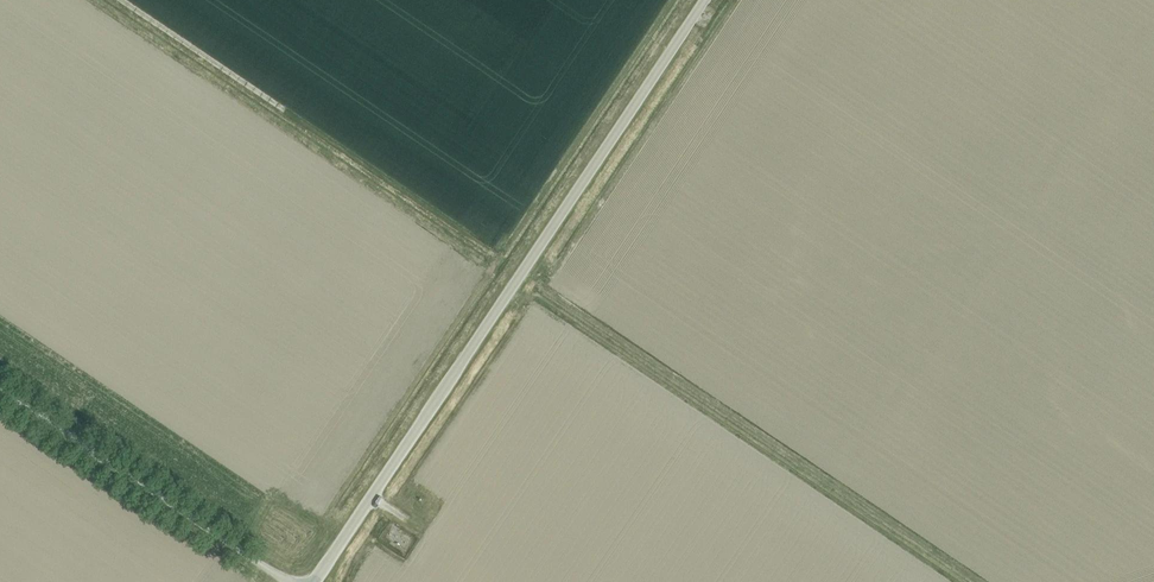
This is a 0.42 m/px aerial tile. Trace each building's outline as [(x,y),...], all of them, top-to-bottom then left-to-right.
[(659,107),(667,94),(661,90),(653,103),(659,107)] [(627,156),(635,143),(629,139),(621,152),(627,156)] [(669,155),(677,151),(674,143),(665,147),(669,155)]
